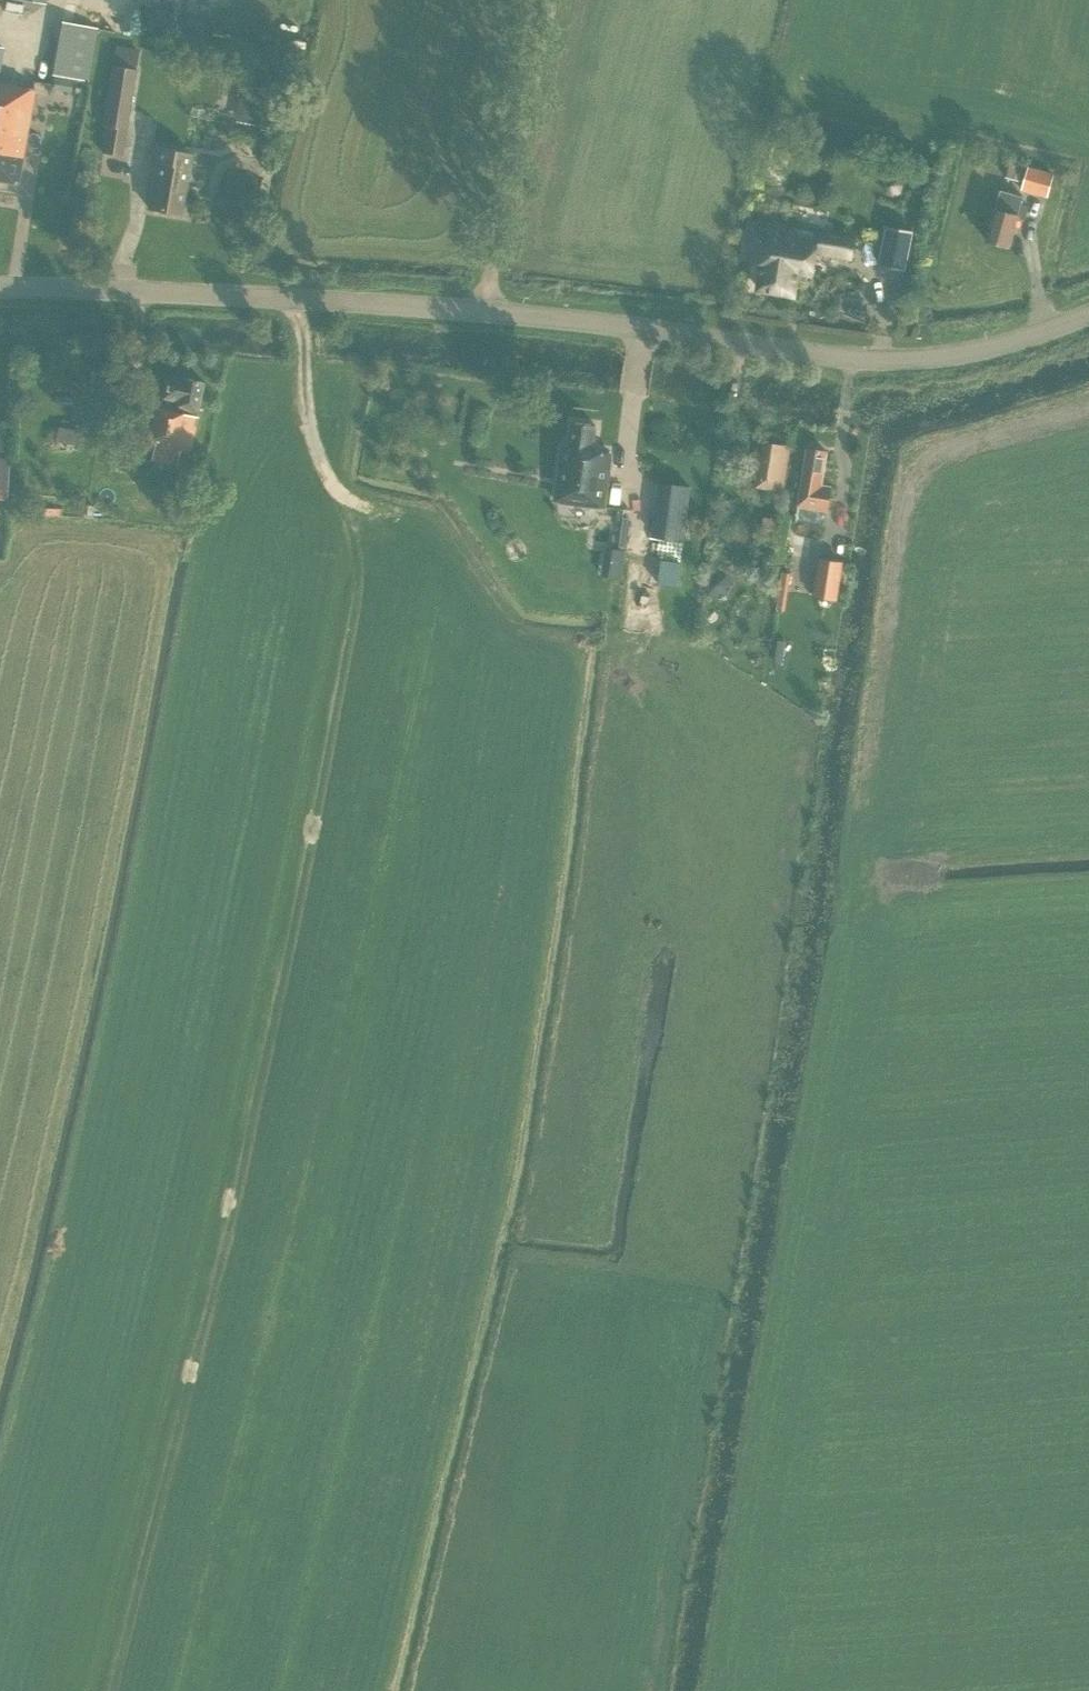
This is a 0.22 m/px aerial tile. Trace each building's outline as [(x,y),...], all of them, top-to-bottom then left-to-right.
[(87,79),(96,27),(62,21),(53,73),(87,79)] [(136,69),(112,65),(103,125),(106,125),(102,151),(123,154),(136,69)] [(16,183),(33,90),(16,86),(16,83),(0,80),(0,181),(16,183)] [(261,102),(240,98),(235,121),(256,125),(261,102)] [(181,213),(191,153),(151,147),(149,160),(155,161),(148,207),(181,213)] [(1028,167),(1010,162),(1006,177),(1025,183),(1023,190),(1048,197),(1055,173),(1029,166),(1028,167)] [(1018,213),(1023,196),(1000,189),(994,207),(994,206),(985,239),(1009,246),(1018,213)] [(850,256),(853,235),(750,217),(743,256),(761,259),(756,287),(793,293),(797,272),(812,274),(817,250),(850,256)] [(202,382),(166,375),(160,408),(140,404),(133,442),(155,446),(152,459),(177,464),(180,451),(188,453),(202,382)] [(555,501),(604,507),(611,454),(592,452),(595,425),(573,422),(569,448),(563,447),(555,501)] [(81,430),(59,427),(57,441),(79,445),(81,430)] [(789,444),(763,440),(760,457),(753,456),(749,483),(783,488),(789,444)] [(821,483),(827,449),(806,446),(797,504),(828,509),(832,484),(821,483)] [(654,536),(683,540),(690,487),(661,483),(654,536)] [(787,517),(776,515),(773,533),(785,535),(787,517)] [(843,561),(821,558),(815,595),(837,599),(843,561)] [(681,562),(662,560),(659,584),(678,586),(681,562)] [(712,566),(705,570),(708,577),(705,586),(707,595),(716,600),(725,596),(729,586),(725,576),(716,573),(712,566)] [(777,609),(785,610),(787,596),(780,595),(777,609)]
